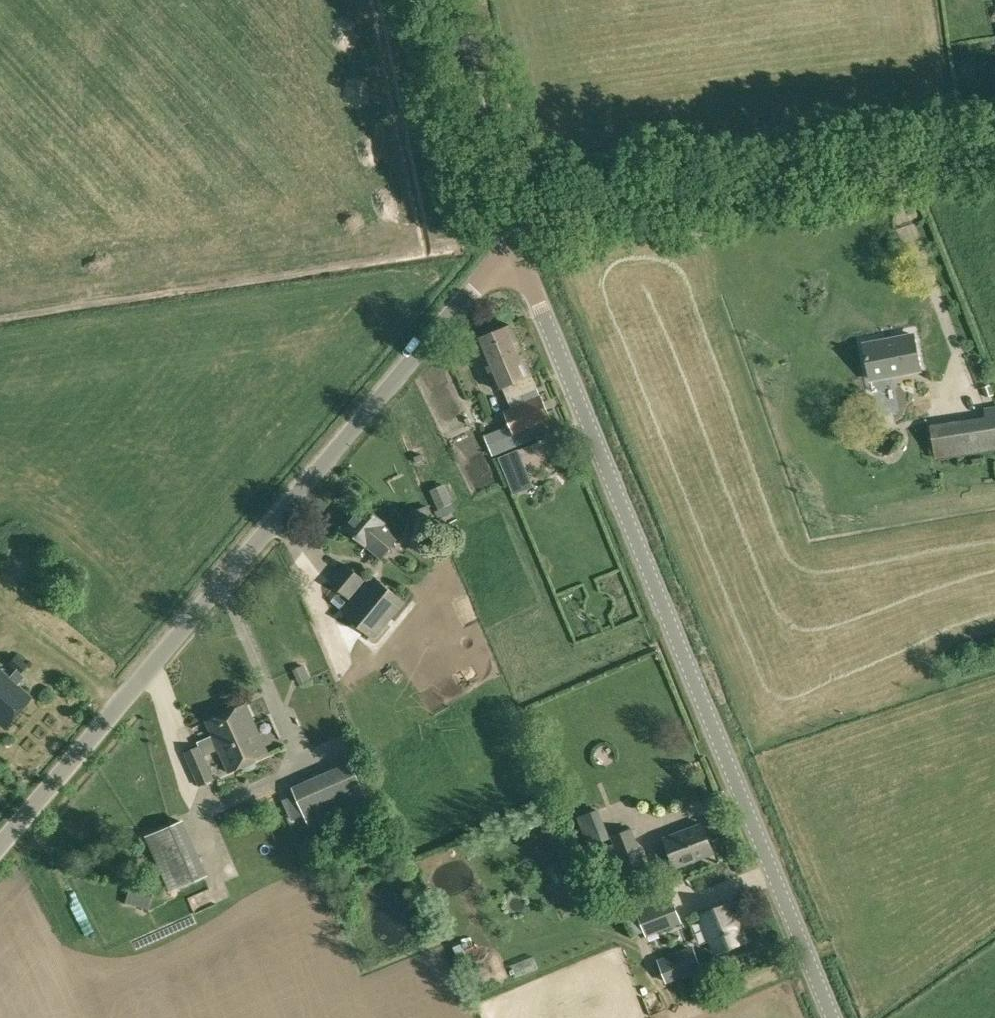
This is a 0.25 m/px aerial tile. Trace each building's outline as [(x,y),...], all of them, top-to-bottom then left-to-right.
[(513,325),(497,332),(524,394),(538,387),(533,375),(534,374),(513,325)] [(524,394),(497,332),(477,340),(498,390),(505,388),(510,400),(524,394)] [(922,369),(915,333),(866,343),(872,378),(922,369)] [(993,394),(990,385),(982,388),(986,397),(993,394)] [(541,394),(526,400),(538,425),(552,419),(541,394)] [(538,425),(526,400),(504,410),(511,426),(515,435),(534,426),(538,425)] [(971,424),(975,450),(994,447),(994,407),(986,408),(988,421),(971,424)] [(538,425),(534,426),(539,437),(545,434),(556,430),(552,419),(538,425)] [(539,437),(534,426),(515,435),(511,426),(485,436),(493,456),(539,437)] [(935,444),(937,456),(951,454),(950,442),(935,444)] [(444,484),(432,490),(440,509),(453,503),(444,484)] [(386,522),(366,505),(347,529),(367,545),(383,557),(401,535),(386,522)] [(429,505),(414,511),(422,535),(437,529),(429,505)] [(349,598),(365,578),(346,563),(330,583),(349,598)] [(374,577),(344,613),(376,639),(405,602),(374,577)] [(9,677),(0,669),(0,725),(4,728),(32,697),(17,685),(24,677),(20,673),(27,665),(15,655),(8,663),(15,670),(9,677)] [(294,670),(300,683),(310,679),(304,666),(294,670)] [(247,732),(258,728),(247,704),(207,722),(214,736),(199,742),(201,747),(186,753),(200,785),(215,778),(204,755),(219,748),(219,750),(238,742),(234,733),(245,728),(247,732)] [(186,724),(193,735),(205,727),(198,716),(186,724)] [(270,754),(258,728),(247,732),(245,728),(234,733),(238,742),(219,750),(229,772),(270,754)] [(368,800),(352,762),(292,787),(308,825),(368,800)] [(183,820),(144,837),(168,891),(206,874),(183,820)] [(714,853),(702,823),(666,837),(671,848),(657,854),(664,872),(678,867),(714,853)] [(644,862),(631,829),(612,836),(625,870),(644,862)] [(124,896),(141,901),(144,888),(127,884),(124,896)] [(671,898),(638,910),(645,930),(656,927),(658,931),(681,922),(671,898)] [(701,915),(716,952),(746,940),(731,903),(701,915)] [(661,961),(669,982),(704,970),(696,948),(661,961)]
